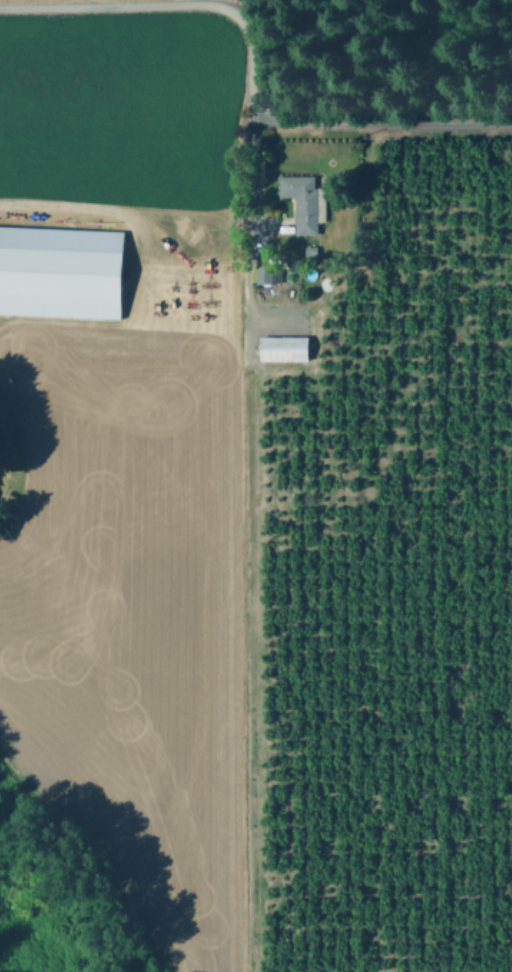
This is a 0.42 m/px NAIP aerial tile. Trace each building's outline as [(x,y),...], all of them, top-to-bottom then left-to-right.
[(324,190),(324,226),(316,226),(316,235),(296,235),(296,196),(282,196),(282,176),(316,176),(316,190),(324,190)] [(121,320),(0,313),(0,226),(125,232),(121,320)] [(273,267),(273,283),(258,283),(258,267),(273,267)] [(255,361),(255,339),(303,338),(304,360),(255,361)]
